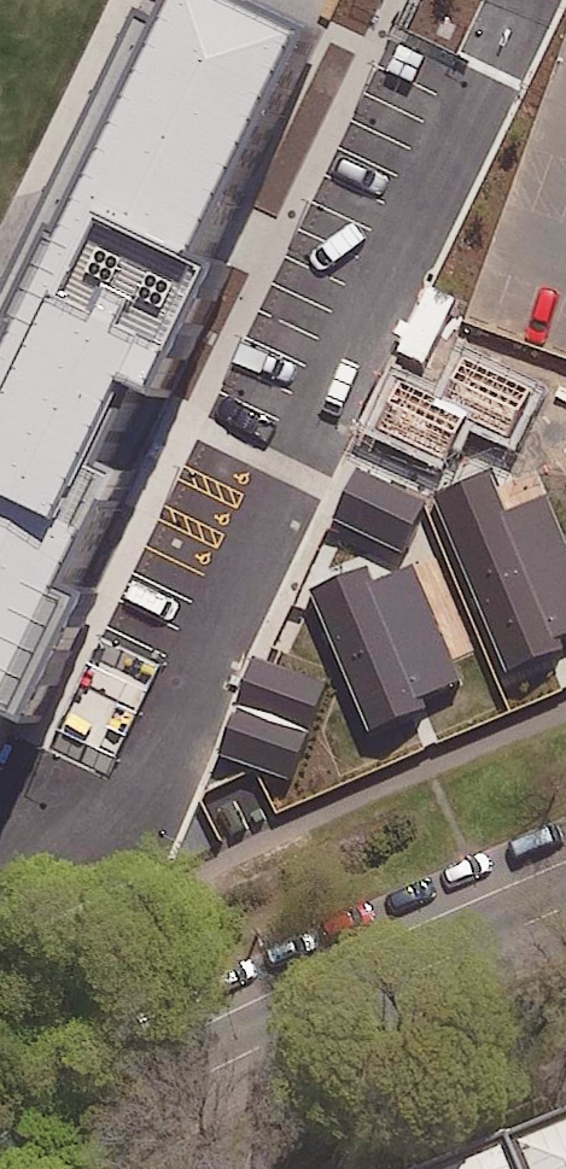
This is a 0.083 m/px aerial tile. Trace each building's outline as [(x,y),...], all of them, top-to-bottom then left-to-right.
[(20,720),(83,591),(60,580),(113,473),(86,459),(121,387),(145,399),(211,267),(181,252),(291,31),(227,0),(166,0),(151,31),(134,22),(0,297),(0,710),(20,720)] [(534,388),(461,357),(442,400),(395,379),(374,427),(448,459),(465,418),(512,438),(534,388)] [(428,500),(356,467),(332,519),(404,552),(428,500)] [(434,497),(506,670),(564,647),(560,638),(565,635),(565,546),(545,494),(503,511),(488,475),(434,497)] [(367,562),(305,588),(365,732),(427,706),(422,696),(459,681),(411,567),(375,582),(367,562)] [(325,682),(253,656),(218,755),(290,780),(325,682)] [(428,1168),(565,1168),(565,1111),(428,1168)]
